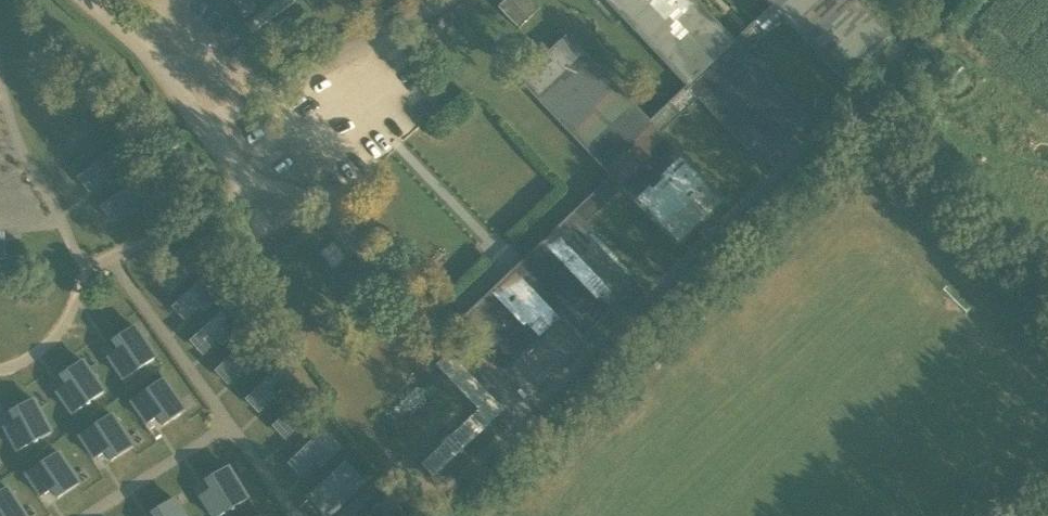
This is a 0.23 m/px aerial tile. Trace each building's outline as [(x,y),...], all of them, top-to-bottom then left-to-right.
[(472,327),(517,376),(576,319),(595,338),(656,279),(600,221),(638,184),(694,241),(743,194),(677,126),(715,89),(781,156),(830,109),(764,41),(802,4),(868,71),(917,24),(893,0),(788,0),(757,30),(729,0),(633,0),(709,78),(670,115),(587,29),(537,77),(631,173),(541,260),(551,270),(531,289),(521,279),(472,327)] [(629,60),(647,40),(604,0),(595,0),(581,16),(629,60)] [(118,146),(78,176),(91,193),(107,181),(111,186),(135,168),(118,146)] [(141,175),(100,205),(112,221),(129,209),(133,214),(157,196),(141,175)] [(174,308),(185,320),(199,306),(220,286),(209,274),(174,308)] [(203,354),(217,340),(238,320),(227,308),(192,342),(203,354)] [(135,326),(114,341),(119,350),(109,357),(123,379),(156,357),(135,326)] [(251,331),(214,366),(229,382),(244,368),(248,372),(270,350),(251,331)] [(281,359),(245,395),(258,408),(273,394),(279,400),(301,379),(281,359)] [(67,385),(56,392),(71,414),(104,391),(83,361),(61,376),(67,385)] [(132,402),(147,424),(158,416),(164,425),(185,410),(164,380),(132,402)] [(308,386),(273,421),(287,436),(301,422),(305,426),(326,405),(308,386)] [(16,421),(4,428),(17,451),(52,432),(34,400),(11,412),(16,421)] [(111,461),(133,446),(113,415),(80,437),(95,459),(106,452),(111,461)] [(324,430),(289,464),(301,476),(315,462),(336,442),(324,430)] [(58,498),(80,483),(59,452),(26,474),(41,496),(52,489),(58,498)] [(364,482),(346,463),(317,490),(335,509),(364,482)] [(201,497),(212,515),(219,515),(248,498),(229,467),(206,481),(212,490),(201,497)] [(8,488),(0,493),(0,515),(26,515),(8,488)] [(368,515),(369,515),(407,515),(388,496),(368,515)] [(175,499),(152,513),(154,515),(185,515),(175,499)]
